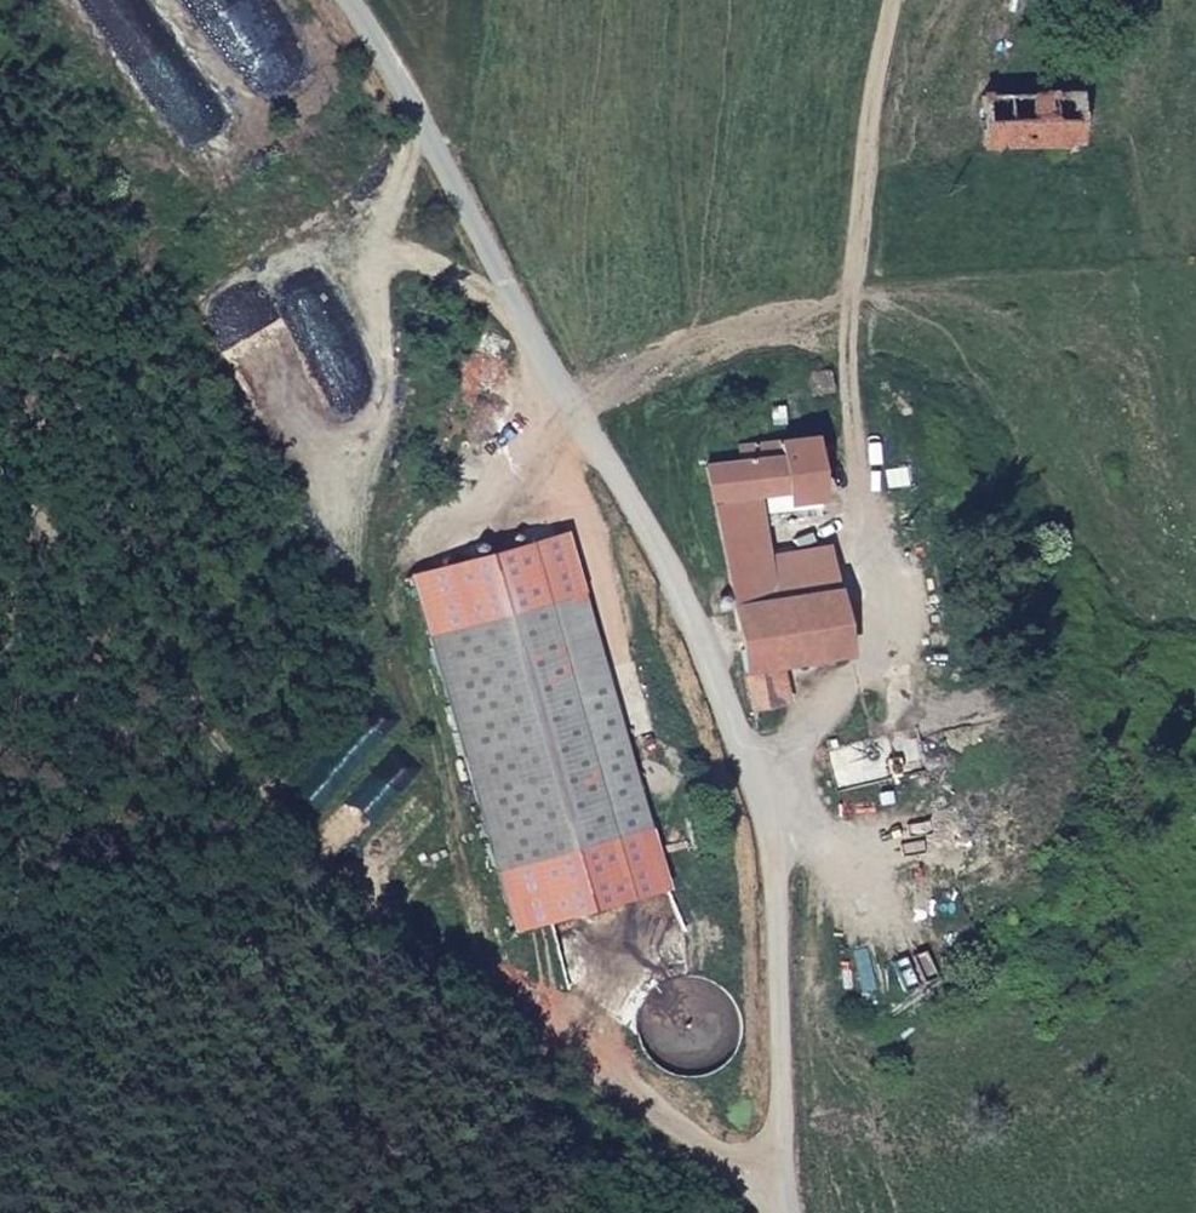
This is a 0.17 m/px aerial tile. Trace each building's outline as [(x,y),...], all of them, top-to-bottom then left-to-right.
[(981,100),(983,149),(1073,147),(1071,96),(981,100)] [(828,393),(827,374),(807,377),(810,396),(828,393)] [(748,465),(706,474),(719,547),(761,539),(754,501),(789,494),(791,506),(817,502),(810,445),(746,455),(748,465)] [(761,539),(719,547),(727,593),(769,586),(761,539)] [(844,657),(830,578),(812,581),(813,597),(772,604),(769,586),(727,593),(742,677),(772,671),(844,657)] [(429,642),(499,876),(650,829),(580,596),(429,642)] [(742,677),(748,713),(778,708),(772,671),(742,677)]
